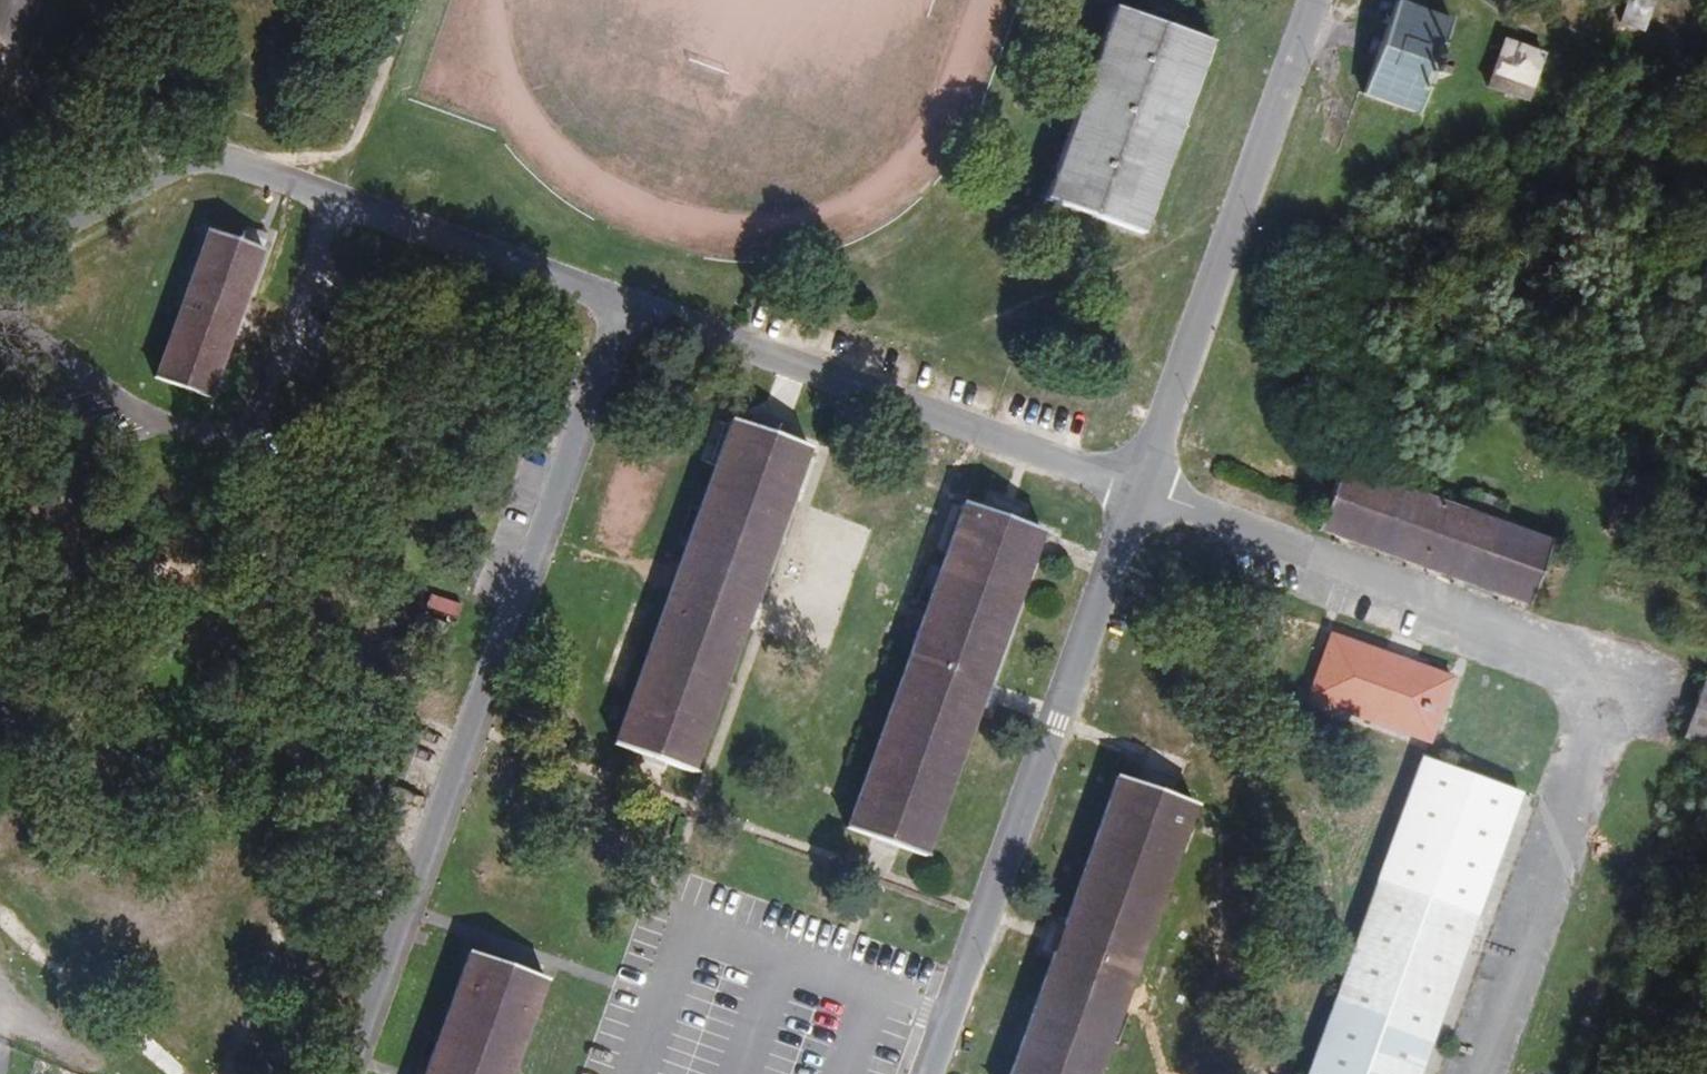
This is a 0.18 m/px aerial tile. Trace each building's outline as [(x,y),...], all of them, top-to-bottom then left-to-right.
[(1395,1),(1360,100),(1417,120),(1452,22),(1395,1)] [(1116,12),(1046,209),(1139,242),(1209,44),(1116,12)] [(1547,56),(1503,40),(1484,93),(1528,108),(1547,56)] [(151,382),(215,404),(270,247),(206,225),(151,382)] [(692,780),(806,453),(727,425),(612,752),(692,780)] [(1340,472),(1318,538),(1537,609),(1558,543),(1340,472)] [(958,508),(841,841),(929,872),(1046,539),(958,508)] [(461,604),(425,595),(422,608),(458,618),(461,604)] [(1456,680),(1326,638),(1303,709),(1433,751),(1456,680)] [(1703,680),(1678,744),(1706,756),(1706,682),(1703,680)] [(1417,761),(1308,1073),(1423,1073),(1520,797),(1417,761)] [(1194,811),(1109,781),(1006,1073),(1102,1073),(1194,811)] [(544,989),(460,960),(420,1073),(514,1073),(544,989)]
